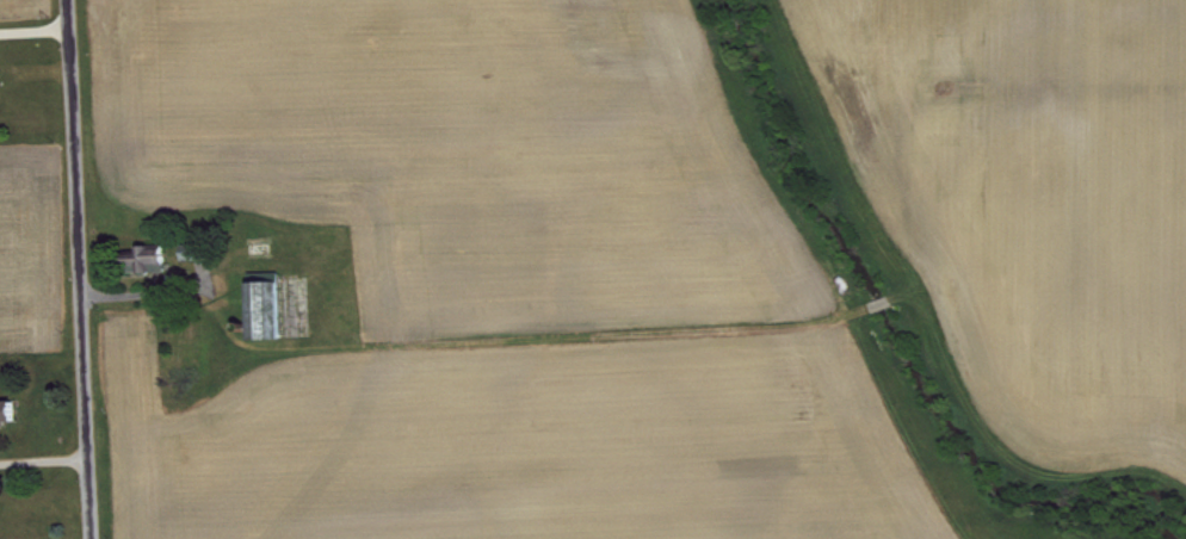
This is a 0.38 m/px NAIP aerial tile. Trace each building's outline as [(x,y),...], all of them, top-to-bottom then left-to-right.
[(173,278),(172,254),(140,255),(141,280),(173,278)] [(255,288),(256,346),(287,346),(286,288),(255,288)] [(23,432),(22,409),(0,410),(0,433),(23,432)]
